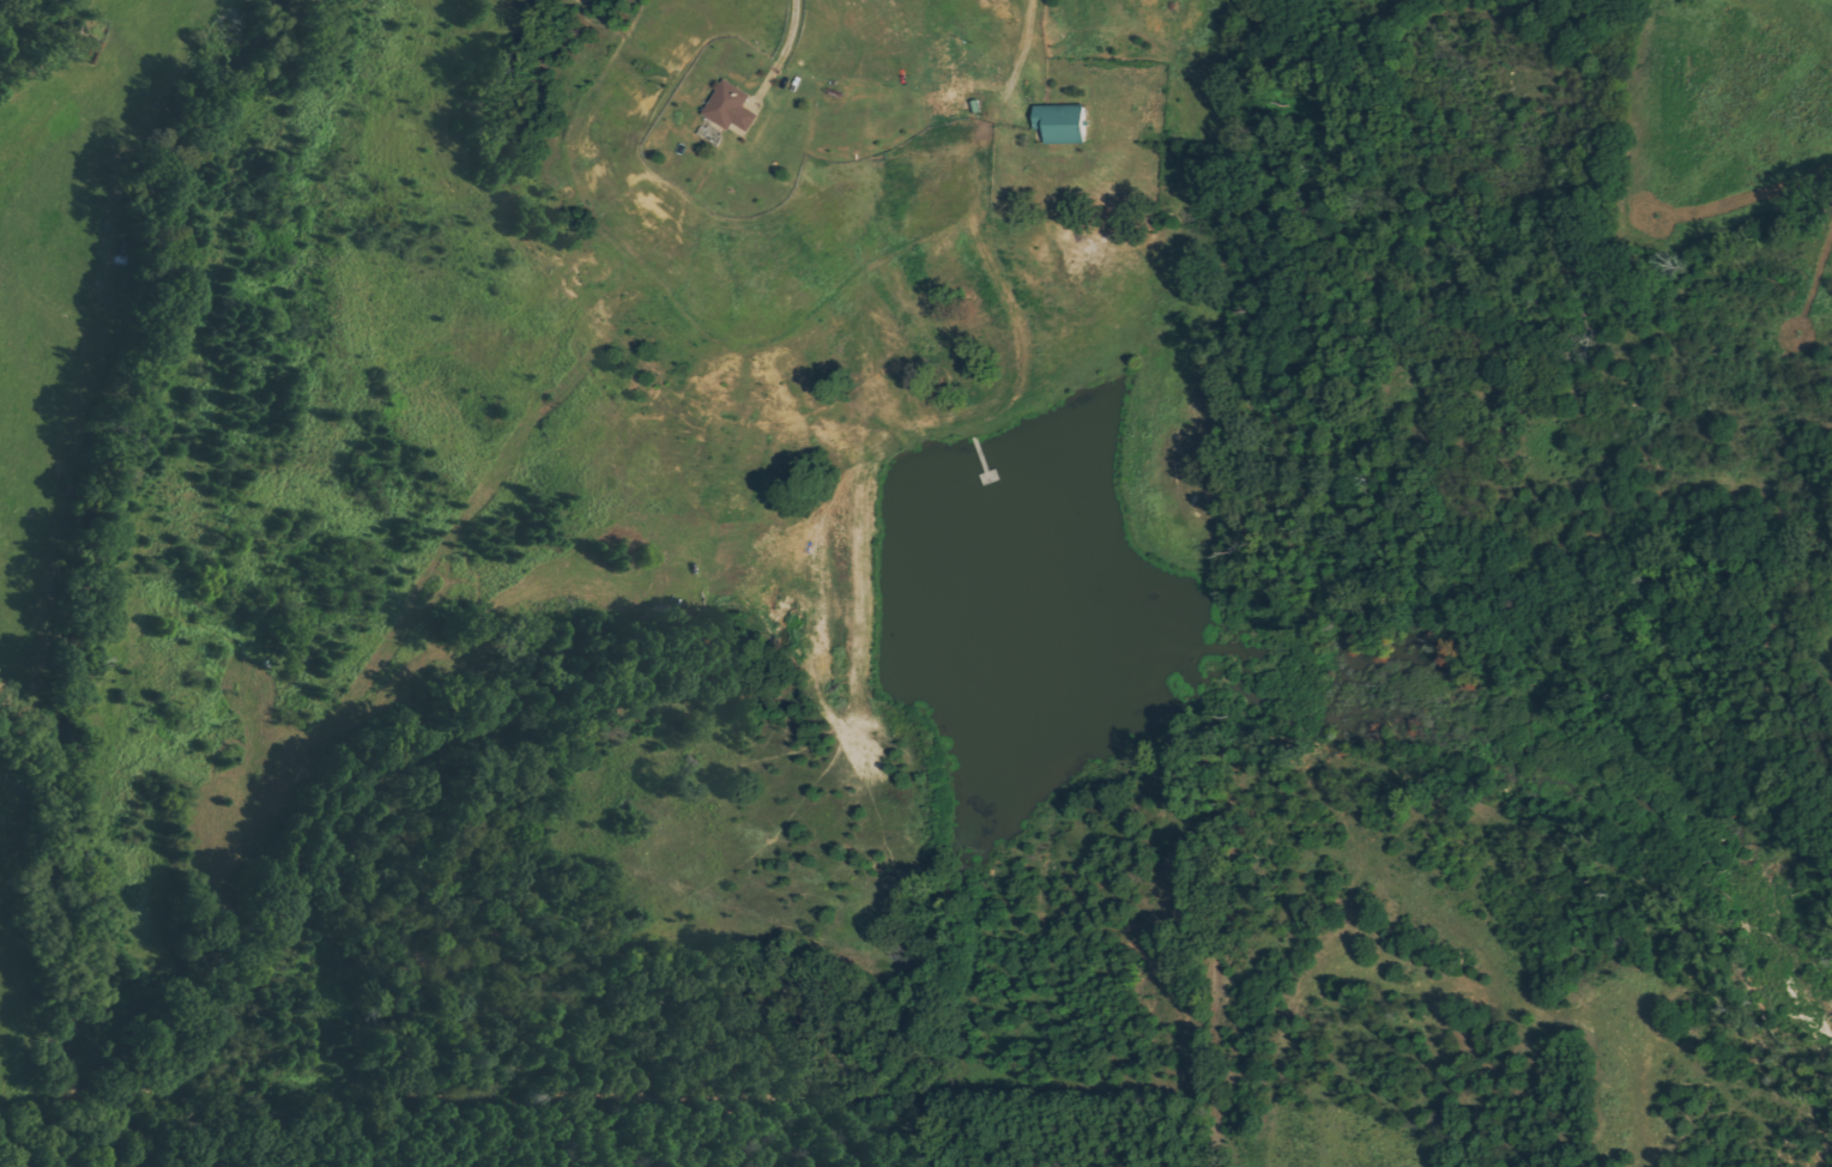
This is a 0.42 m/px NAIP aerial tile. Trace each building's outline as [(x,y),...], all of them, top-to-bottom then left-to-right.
[(763,116),(749,106),(756,96),(729,79),(707,114),(733,131),(738,123),(753,132),(763,116)] [(1052,144),(1095,143),(1094,105),(1039,106),(1040,131),(1051,130),(1052,144)]
